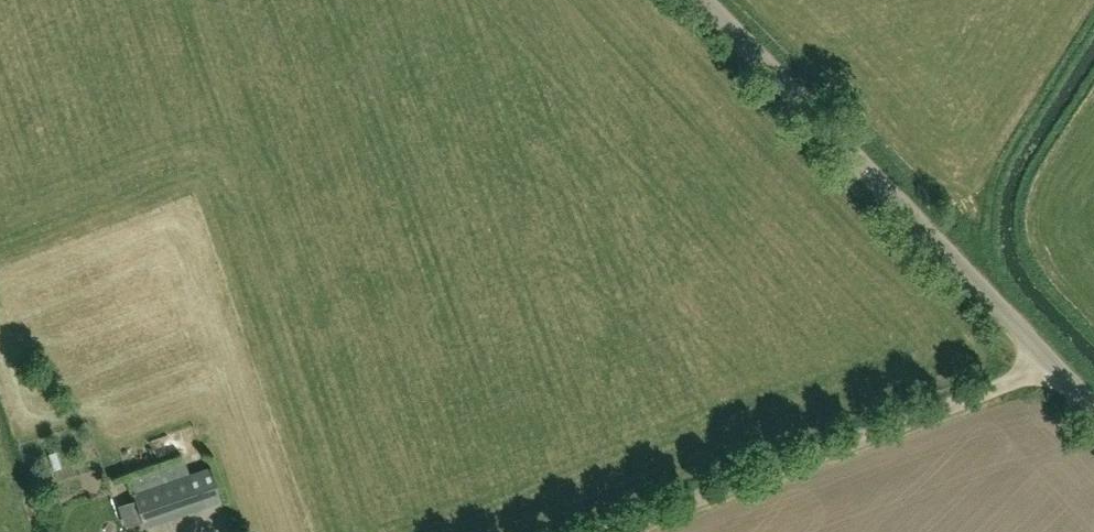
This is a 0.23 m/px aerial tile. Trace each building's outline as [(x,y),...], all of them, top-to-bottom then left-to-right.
[(146,526),(200,507),(189,474),(134,492),(146,526)]
